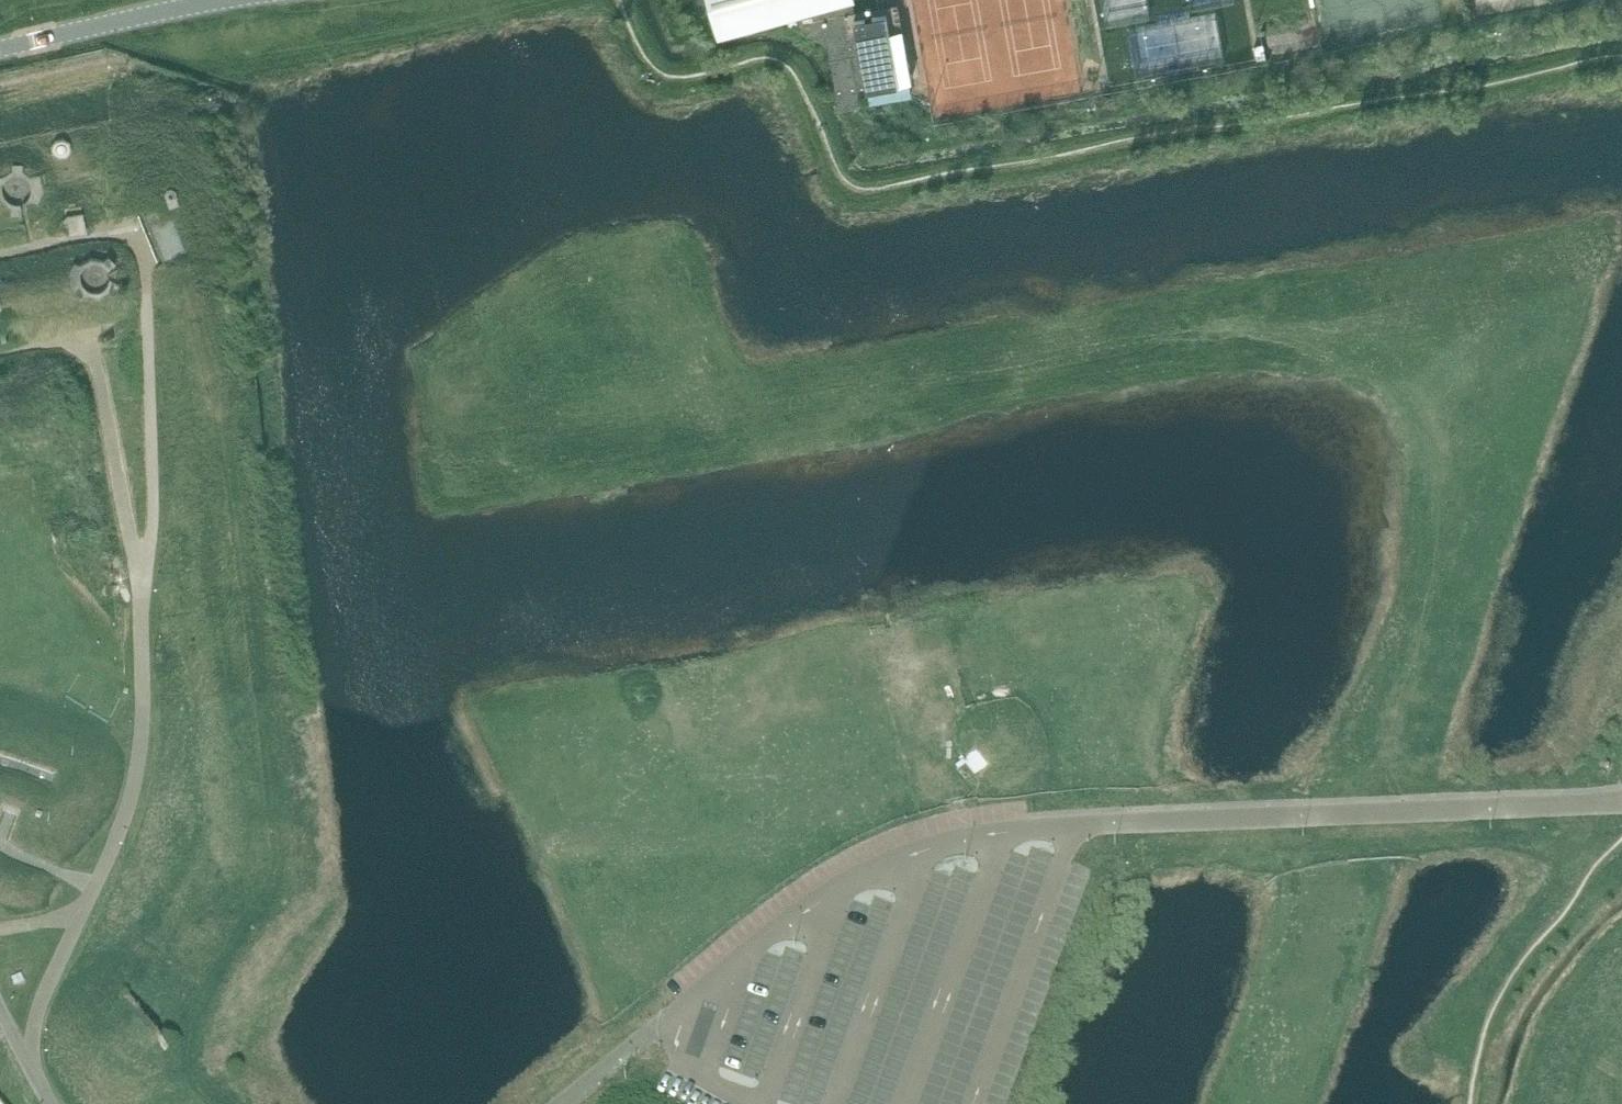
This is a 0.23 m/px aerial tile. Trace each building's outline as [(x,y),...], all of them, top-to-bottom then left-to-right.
[(719,32),(797,11),(801,27),(827,40),(840,107),(860,103),(858,88),(912,78),(909,59),(907,59),(907,60),(896,62),(886,10),(855,15),(853,0),(710,0),(719,32)]
